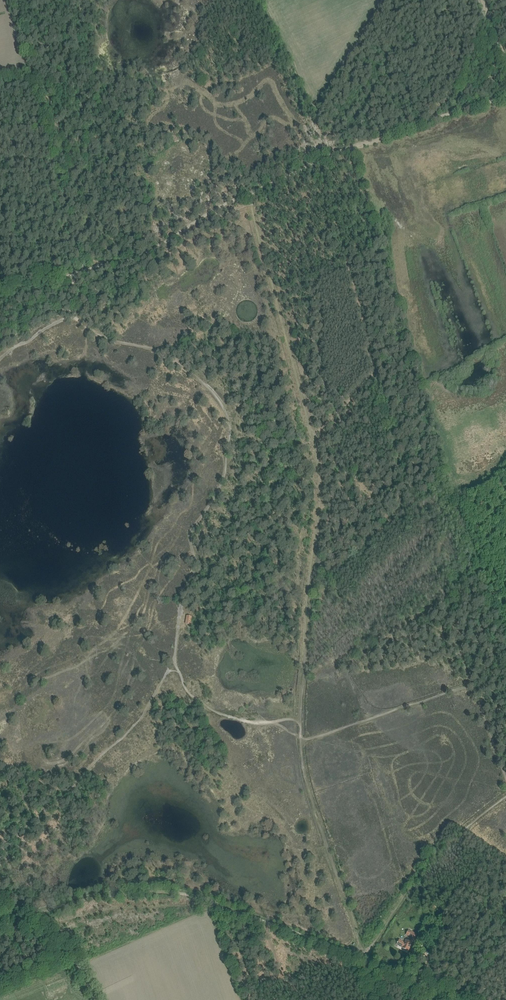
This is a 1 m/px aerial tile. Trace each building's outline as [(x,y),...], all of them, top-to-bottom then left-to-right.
[(398,943),(397,945),(402,948),(408,951),(415,939),(415,938),(417,934),(409,930),(406,935),(412,938),(410,942),(406,940),(405,942),(399,940),(398,942),(397,942),(398,943)]
